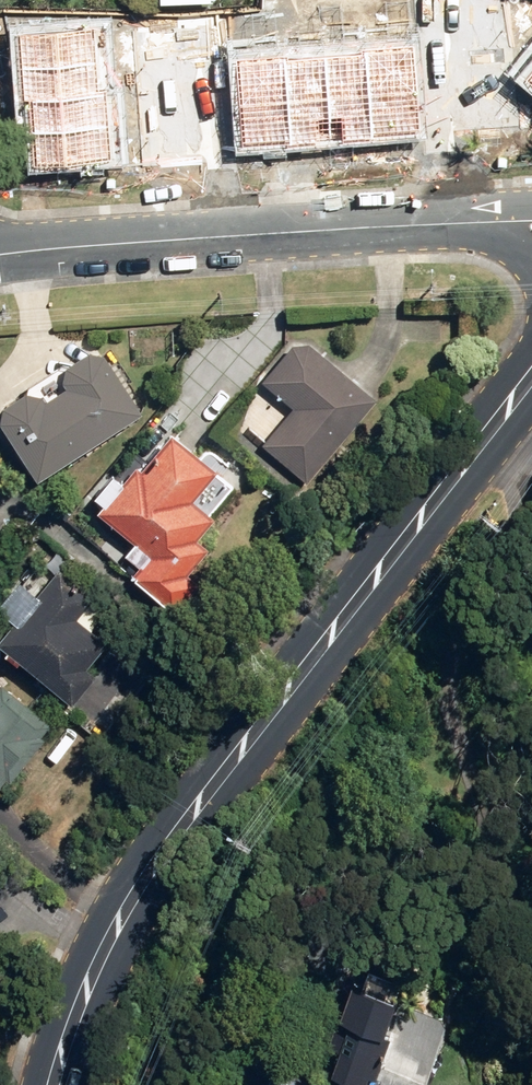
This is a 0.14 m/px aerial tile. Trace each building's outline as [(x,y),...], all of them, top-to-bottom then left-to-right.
[(96,31),(19,37),(22,70),(98,64),(96,31)] [(413,49),(363,52),(364,56),(370,142),(419,139),(413,49)] [(370,142),(364,56),(325,58),(331,144),(370,142)] [(286,58),(236,61),(241,149),(292,146),(287,61),(286,58)] [(331,144),(325,58),(287,61),(292,146),(331,144)] [(98,64),(22,70),(26,104),(101,97),(98,64)] [(101,97),(26,104),(29,136),(107,131),(105,97),(101,97)] [(107,131),(29,136),(31,170),(109,164),(107,131)] [(257,443),(300,479),(369,396),(303,340),(288,342),(257,379),(288,406),(257,443)] [(27,475),(130,407),(93,348),(78,345),(55,359),(52,375),(56,380),(34,395),(30,387),(14,385),(0,394),(0,433),(27,475)] [(125,574),(167,609),(192,580),(180,570),(201,545),(190,536),(232,488),(163,429),(131,464),(128,462),(110,484),(100,476),(84,494),(94,503),(90,508),(128,540),(118,552),(133,565),(125,574)] [(61,699),(85,671),(77,663),(97,639),(67,614),(84,593),(49,563),(0,622),(0,648),(61,699)] [(34,733),(31,730),(40,718),(0,685),(0,774),(34,733)] [(451,1023),(449,1016),(355,981),(341,1017),(351,1022),(348,1031),(340,1029),(335,1043),(343,1046),(334,1070),(369,1084),(428,1084),(451,1023)] [(320,1083),(285,1064),(273,1084),(319,1084),(320,1083)]
